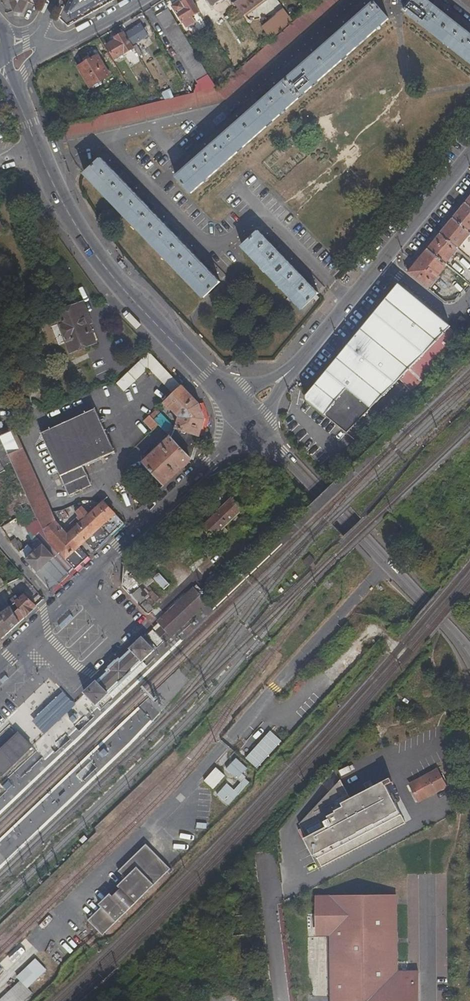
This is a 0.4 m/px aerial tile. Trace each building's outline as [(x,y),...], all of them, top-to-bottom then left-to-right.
[(28,0),(11,0),(15,11),(23,12),(28,0)] [(67,11),(73,17),(104,1),(105,0),(72,0),(67,11)] [(202,15),(193,0),(183,0),(173,6),(183,22),(198,13),(200,17),(202,15)] [(244,16),(265,0),(233,0),(244,16)] [(295,21),(303,32),(339,0),(318,0),(295,21)] [(375,3),(390,19),(405,10),(413,0),(409,0),(402,5),(375,3)] [(405,10),(432,32),(459,25),(427,0),(413,0),(405,10)] [(390,19),(375,3),(319,52),(325,59),(351,53),(390,19)] [(277,17),(263,29),(271,39),(293,19),(284,7),(275,14),(277,17)] [(209,76),(195,52),(169,8),(157,15),(198,83),(209,76)] [(138,123),(227,100),(303,32),(295,21),(217,90),(166,102),(159,104),(140,108),(65,126),(68,140),(111,129),(138,123)] [(148,35),(141,24),(126,34),(133,45),(136,43),(148,35)] [(459,25),(432,32),(469,62),(469,34),(459,25)] [(133,45),(126,34),(125,31),(115,38),(116,40),(107,46),(115,59),(134,48),(133,45)] [(142,53),(136,43),(133,45),(134,48),(139,55),(142,53)] [(192,193),(272,122),(351,53),(325,59),(319,52),(178,176),(192,193)] [(91,87),(110,75),(98,55),(92,59),(89,54),(81,59),(84,64),(79,67),(91,87)] [(224,76),(215,84),(217,88),(235,71),(232,65),(223,73),(224,76)] [(173,90),(170,91),(172,99),(182,96),(180,86),(173,87),(173,90)] [(168,91),(162,94),(166,100),(172,99),(168,91)] [(204,297),(220,282),(102,159),(86,174),(204,297)] [(466,203),(453,219),(469,232),(469,206),(466,203)] [(453,219),(440,234),(458,248),(469,258),(469,232),(453,219)] [(303,308),(318,294),(258,232),(244,246),(303,308)] [(458,248),(440,234),(428,249),(445,263),(458,248)] [(445,263),(428,249),(408,273),(427,288),(447,265),(445,263)] [(34,282),(40,279),(37,264),(30,266),(34,282)] [(318,392),(309,402),(347,433),(451,326),(399,284),(357,334),(313,388),(318,392)] [(91,323),(83,303),(54,314),(70,354),(96,343),(89,324),(91,323)] [(461,315),(456,321),(451,326),(455,331),(466,320),(461,315)] [(124,392),(148,369),(172,394),(181,386),(148,353),(116,385),(120,388),(124,392)] [(204,420),(198,405),(181,386),(172,394),(163,403),(170,411),(172,409),(179,418),(177,423),(175,428),(199,437),(204,420)] [(313,388),(306,397),(309,402),(318,392),(313,388)] [(161,413),(157,409),(149,416),(154,421),(161,413)] [(95,410),(41,434),(69,496),(92,486),(83,466),(114,453),(95,410)] [(154,421),(158,425),(170,438),(191,461),(199,437),(175,428),(161,413),(154,421)] [(143,422),(151,432),(158,425),(154,421),(149,416),(143,422)] [(14,429),(0,435),(0,438),(12,465),(38,520),(52,513),(14,429)] [(5,469),(12,465),(0,438),(0,471),(5,469)] [(144,464),(164,486),(191,461),(170,438),(167,441),(144,464)] [(12,483),(5,469),(0,471),(0,490),(12,483)] [(253,491),(258,496),(262,492),(257,487),(253,491)] [(245,495),(252,502),(256,497),(250,491),(245,495)] [(232,499),(208,521),(204,526),(203,527),(214,539),(220,533),(223,536),(228,532),(225,528),(232,521),(235,524),(240,520),(237,516),(243,511),(232,499)] [(84,541),(94,552),(124,524),(104,501),(95,509),(93,507),(88,512),(85,510),(82,506),(74,513),(80,519),(77,522),(74,524),(76,526),(68,534),(79,546),(84,541)] [(62,528),(55,521),(52,513),(38,520),(48,540),(62,528)] [(183,524),(178,529),(183,534),(184,534),(191,542),(195,537),(183,524)] [(48,540),(75,570),(89,557),(79,546),(68,534),(66,532),(62,528),(48,540)] [(36,575),(52,592),(70,575),(38,539),(29,546),(28,545),(25,547),(15,537),(10,541),(26,560),(26,561),(37,574),(36,575)] [(198,540),(193,545),(200,552),(205,548),(198,540)] [(0,551),(0,577),(13,565),(0,551)] [(207,560),(207,559),(202,554),(193,563),(198,568),(207,560)] [(207,604),(193,590),(176,606),(159,623),(163,627),(157,633),(167,643),(176,634),(189,621),(207,604)] [(19,592),(9,600),(12,604),(24,619),(36,607),(23,594),(19,592)] [(2,640),(24,619),(12,604),(0,613),(0,637),(2,640)] [(95,705),(96,706),(109,694),(112,692),(123,681),(126,678),(130,675),(140,665),(143,662),(155,651),(143,638),(128,653),(120,660),(119,659),(117,661),(116,661),(112,664),(108,668),(109,669),(106,671),(108,673),(100,680),(97,683),(97,682),(84,693),(85,694),(95,705)] [(147,667),(143,662),(140,665),(130,675),(126,678),(123,681),(112,692),(109,694),(114,699),(147,667)] [(49,706),(33,721),(45,735),(51,729),(77,705),(64,692),(49,706)] [(73,715),(69,720),(71,722),(73,724),(77,720),(75,718),(73,715)] [(255,770),(285,739),(274,728),(244,759),(255,770)] [(2,775),(31,748),(19,734),(0,752),(0,773),(2,775)] [(107,757),(111,752),(107,747),(102,752),(104,755),(107,757)] [(237,781),(247,770),(235,759),(225,770),(237,781)] [(203,783),(212,791),(225,778),(215,769),(203,783)] [(447,788),(437,770),(410,784),(419,802),(447,788)] [(351,800),(341,781),(300,825),(307,838),(316,855),(322,868),(406,824),(386,786),(393,783),(391,779),(351,800)] [(234,791),(226,784),(215,796),(228,808),(249,784),(244,780),(234,791)] [(305,839),(314,856),(316,855),(307,838),(305,839)] [(120,890),(113,897),(110,894),(99,905),(102,908),(88,921),(103,936),(171,869),(147,845),(118,872),(125,879),(117,887),(120,890)] [(110,894),(113,897),(120,890),(117,887),(110,894)] [(331,931),(332,1000),(419,1000),(419,973),(397,973),(396,896),(316,897),(316,932),(331,931)] [(28,988),(46,970),(35,959),(17,976),(28,988)]
